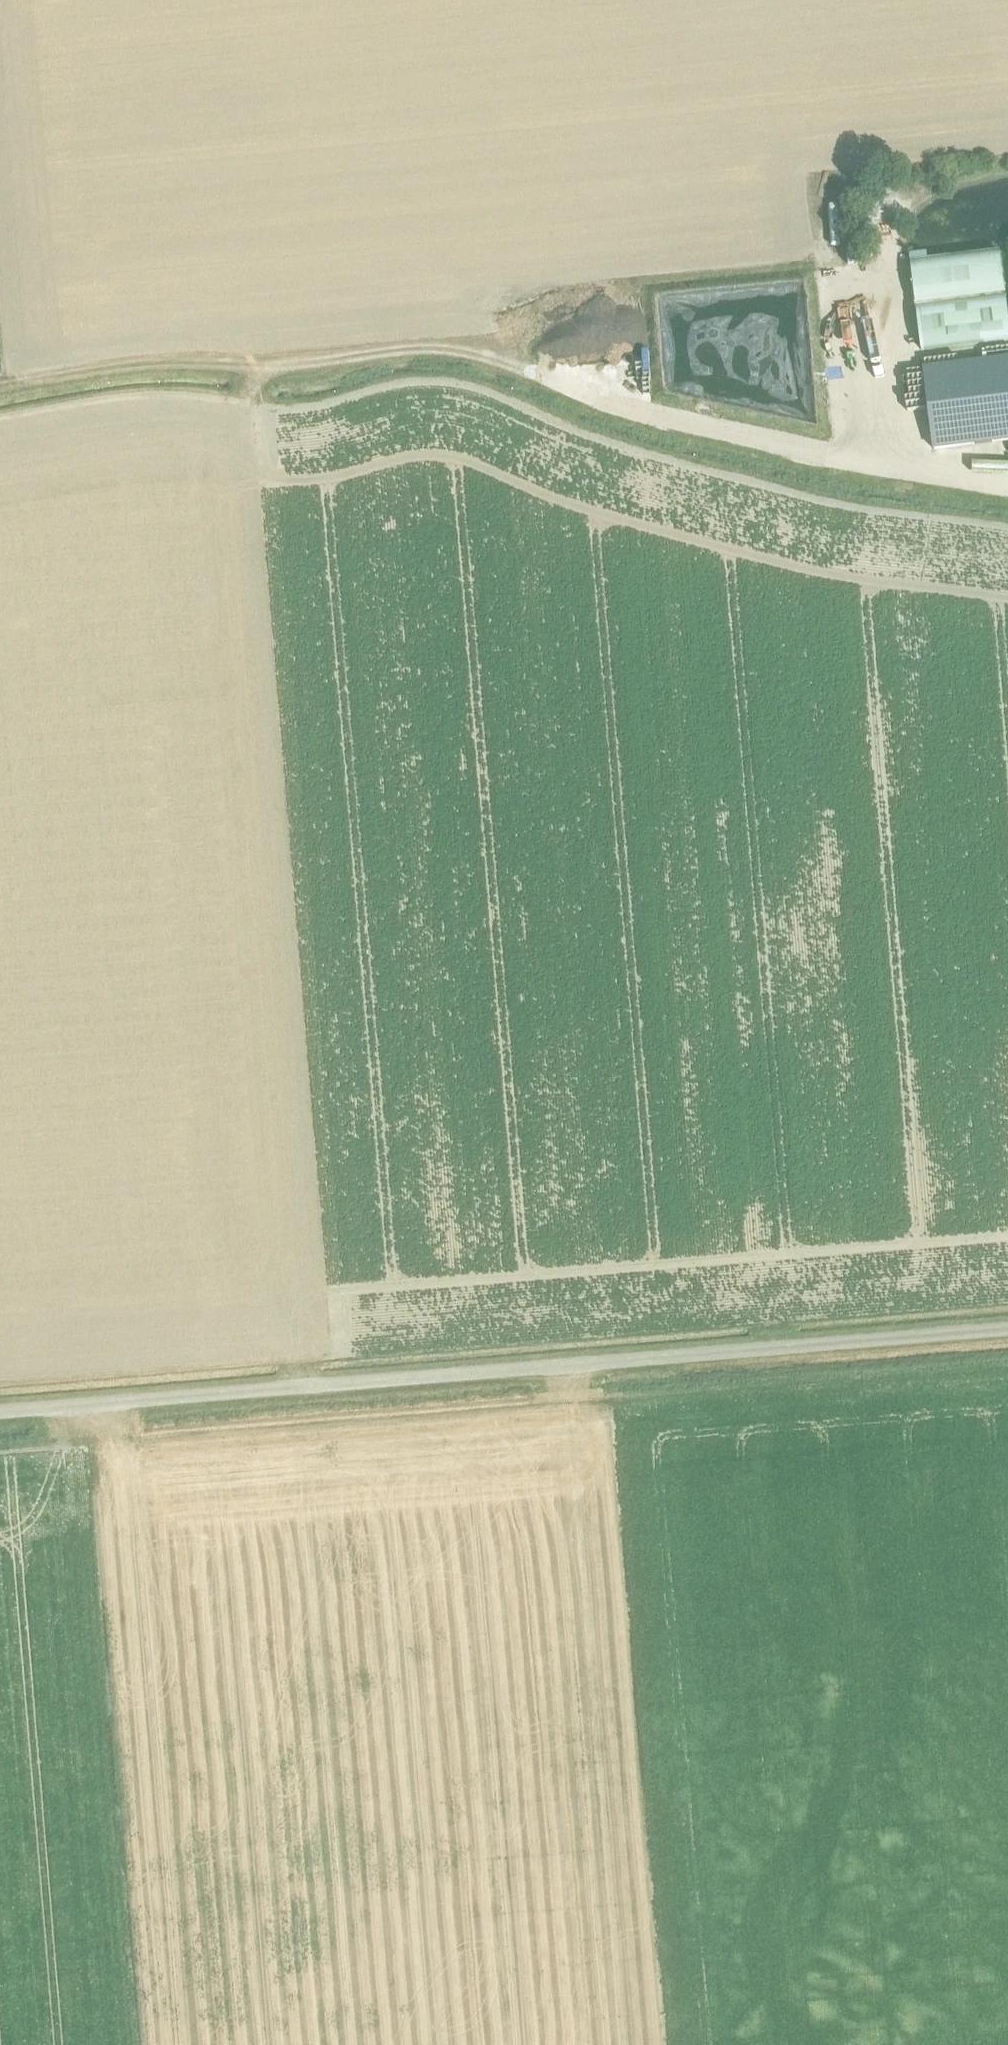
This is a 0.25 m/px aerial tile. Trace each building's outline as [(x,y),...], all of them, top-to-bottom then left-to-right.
[(849,238),(847,210),(836,211),(839,254),(855,253),(854,238),(849,238)] [(910,260),(914,304),(1006,293),(1000,248),(910,260)] [(1007,340),(1007,307),(1006,293),(914,304),(920,350),(1007,340)] [(924,370),(934,450),(1007,441),(1007,360),(924,370)]
